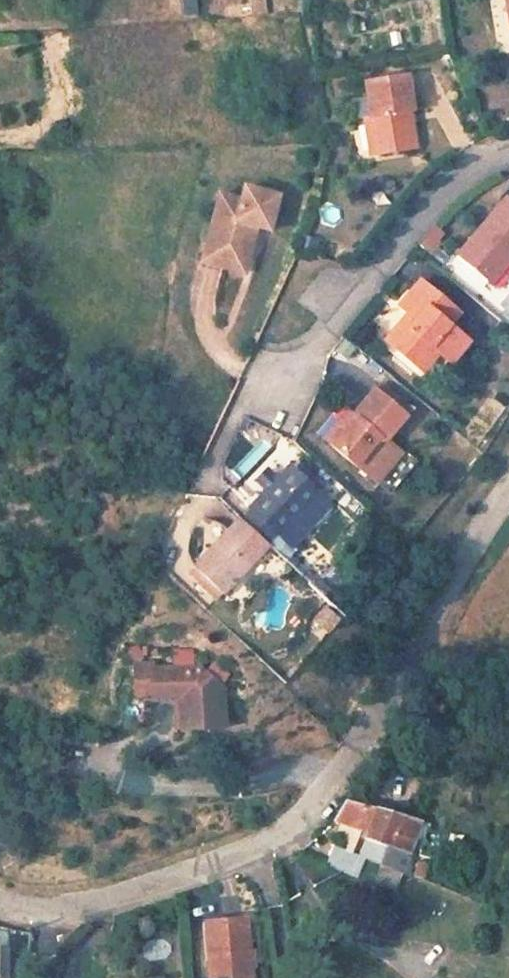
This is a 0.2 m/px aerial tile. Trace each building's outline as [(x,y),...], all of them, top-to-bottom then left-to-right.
[(177,14),(193,15),(194,0),(178,0),(177,14)] [(402,73),(361,79),(366,114),(372,152),(409,145),(404,108),(408,107),(402,73)] [(366,114),(358,115),(364,153),(372,152),(366,114)] [(216,189),(201,235),(225,243),(222,254),(239,260),(251,224),(265,229),(276,195),(242,183),(237,196),(216,189)] [(455,253),(458,255),(481,275),(485,279),(508,251),(508,194),(507,192),(455,253)] [(447,233),(433,222),(417,241),(430,252),(447,233)] [(225,243),(201,235),(194,256),(236,269),(239,260),(222,254),(225,243)] [(492,284),(508,265),(508,251),(485,279),(492,284)] [(481,275),(458,255),(446,268),(470,288),(481,275)] [(462,317),(418,281),(397,304),(407,313),(382,340),(418,373),(435,356),(450,369),(472,344),(453,328),(462,317)] [(407,313),(397,304),(372,332),(382,340),(407,313)] [(353,467),(404,414),(372,385),(347,412),(322,439),(353,467)] [(347,412),(340,405),(315,432),(322,439),(347,412)] [(240,437),(263,449),(272,431),(249,419),(240,437)] [(318,492),(287,464),(250,506),(252,507),(240,519),(267,544),(279,532),(281,533),(318,492)] [(193,563),(224,591),(269,545),(267,544),(240,519),(237,517),(193,563)] [(319,639),(337,619),(322,606),(305,626),(319,639)] [(159,677),(141,678),(143,706),(160,705),(161,712),(189,710),(191,740),(233,737),(230,699),(207,678),(160,681),(159,677)] [(391,846),(387,867),(405,874),(415,877),(415,853),(424,820),(350,804),(336,822),(370,828),(368,840),(391,846)] [(391,846),(368,840),(365,858),(382,865),(387,867),(391,846)] [(332,846),(322,863),(354,878),(365,858),(332,846)] [(436,863),(425,860),(421,878),(431,880),(436,863)] [(382,865),(375,883),(398,890),(405,874),(387,867),(382,865)] [(206,977),(245,977),(240,929),(203,933),(206,977)]
